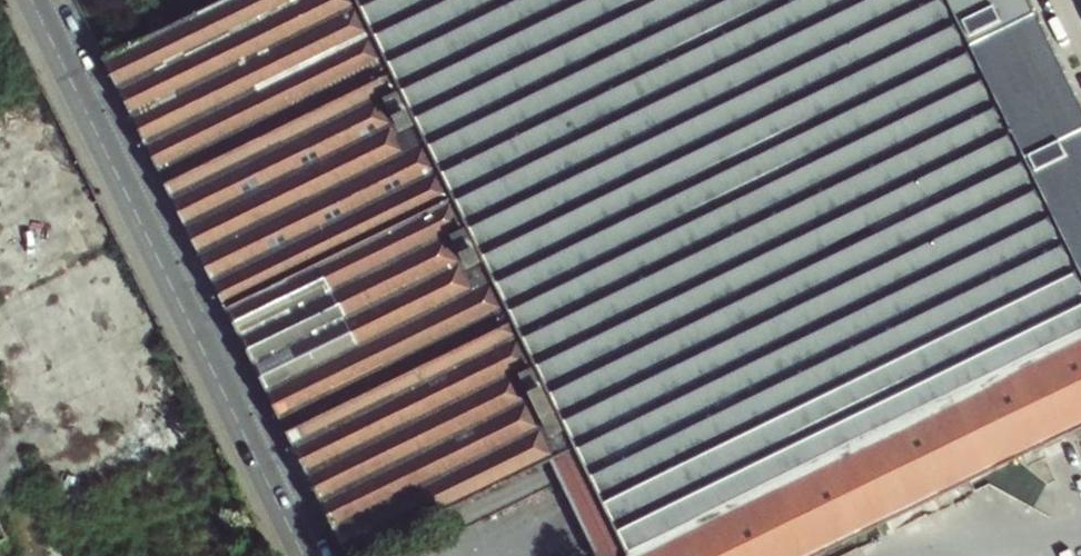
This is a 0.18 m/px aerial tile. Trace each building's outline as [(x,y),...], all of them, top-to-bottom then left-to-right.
[(358,2),(357,0),(227,0),(157,35),(125,50),(104,60),(348,555),(356,555),(553,462),(584,529),(597,555),(819,555),(1041,449),(1080,430),(1080,103),(1031,0),(363,0),(358,2)]
